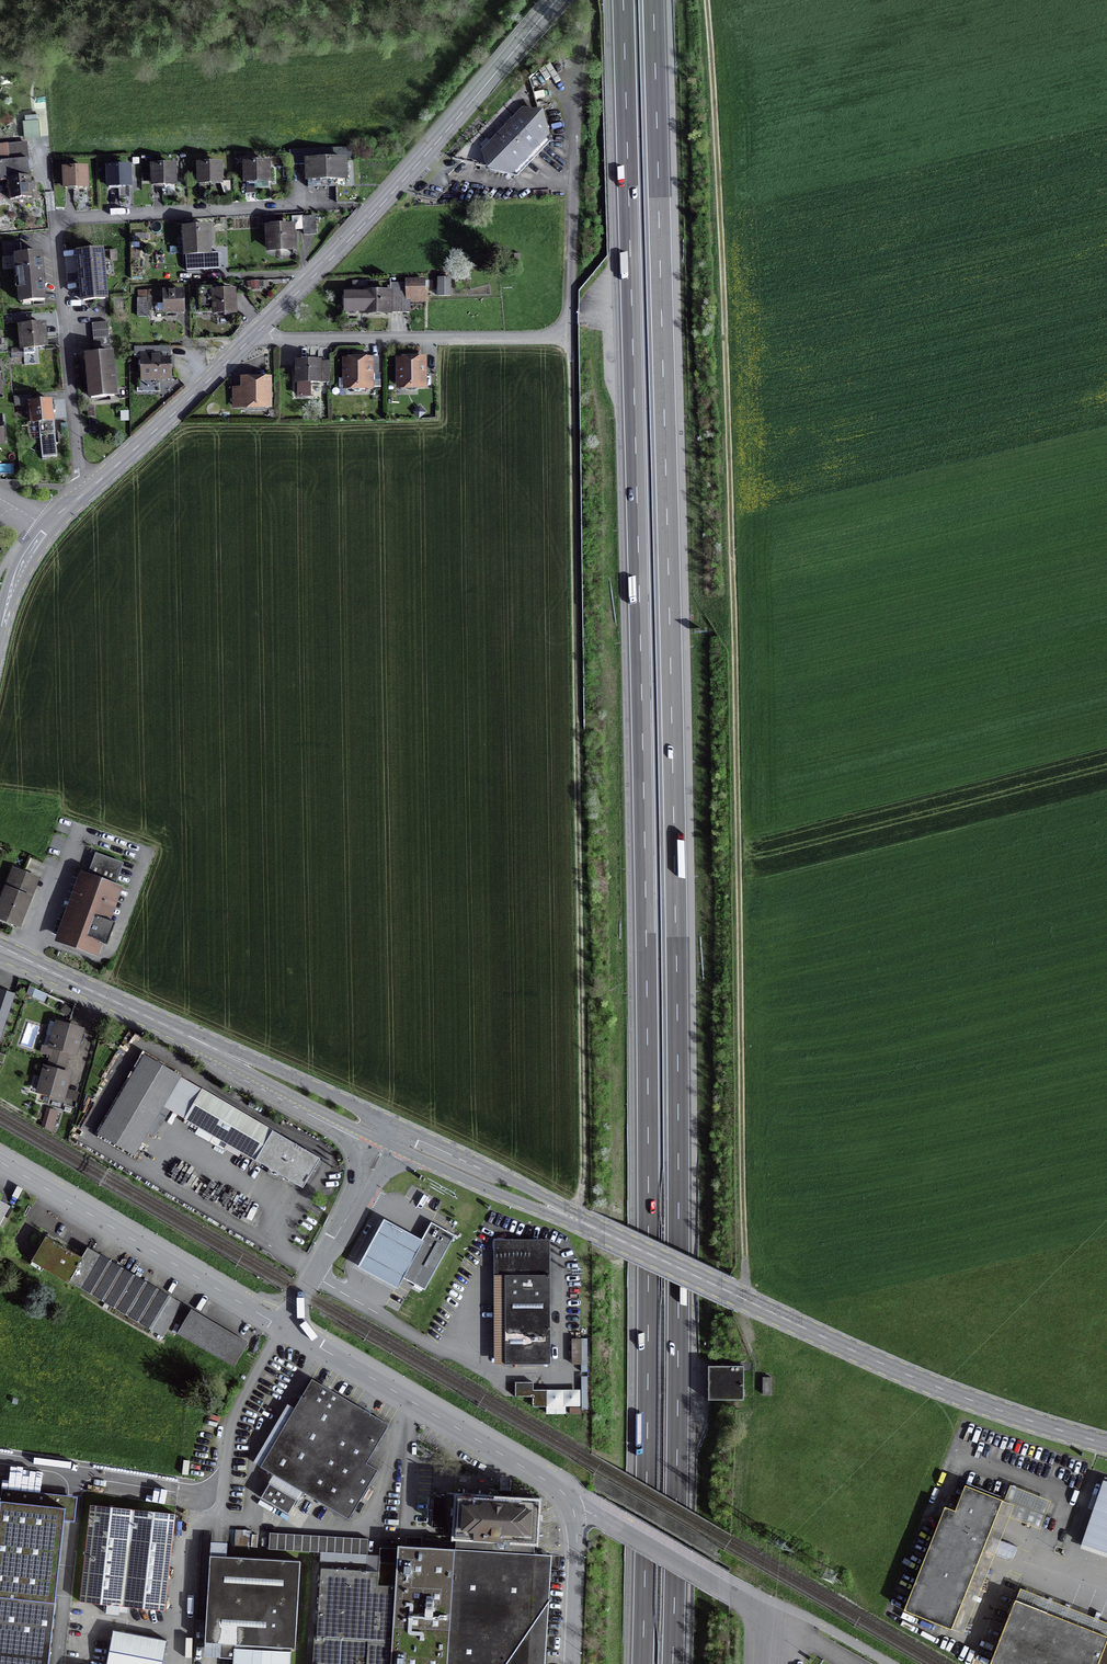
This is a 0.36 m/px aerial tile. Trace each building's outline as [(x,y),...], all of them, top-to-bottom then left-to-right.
[(543,111),(522,107),(511,118),(510,117),(504,123),(505,124),(481,150),(487,170),(511,176),(550,135),(543,111)] [(25,119),(23,119),(24,137),(40,136),(38,113),(25,114),(25,119)] [(7,181),(9,200),(33,198),(32,191),(35,190),(34,181),(31,182),(31,176),(30,176),(28,158),(29,158),(27,142),(0,144),(0,181),(7,181)] [(289,165),(304,164),(305,182),(308,182),(308,187),(336,186),(336,204),(355,203),(353,147),(289,149),(289,165)] [(271,160),(242,161),(243,184),(271,183),(271,160)] [(223,184),(223,162),(196,162),(197,185),(223,184)] [(177,185),(176,163),(150,164),(151,186),(177,185)] [(131,164),(105,165),(106,188),(132,187),(131,164)] [(88,166),(62,167),(63,190),(89,188),(88,166)] [(316,216),(303,216),(304,235),(317,235),(316,216)] [(296,251),(295,223),(264,225),(266,253),(296,251)] [(211,225),(181,226),(183,257),(186,257),(186,271),(220,270),(219,252),(212,253),(211,225)] [(19,256),(18,242),(1,244),(3,258),(15,257),(19,303),(43,301),(39,254),(19,256)] [(103,248),(75,250),(80,302),(108,299),(103,248)] [(437,277),(437,296),(451,296),(451,277),(437,277)] [(352,291),(344,291),(344,313),(361,313),(361,315),(392,315),(392,313),(410,313),(410,303),(425,302),(425,278),(405,278),(405,283),(390,283),(390,290),(368,290),(368,281),(352,281),(352,291)] [(251,290),(259,290),(259,280),(251,281),(247,282),(247,288),(251,288),(251,290)] [(233,292),(223,292),(214,292),(214,287),(196,288),(197,314),(213,313),(213,314),(234,313),(233,292)] [(163,289),(163,314),(185,314),(184,289),(163,289)] [(137,298),(137,317),(150,317),(150,311),(152,311),(152,290),(148,290),(148,291),(138,291),(138,298),(137,298)] [(25,326),(20,327),(22,349),(23,349),(23,353),(33,352),(33,348),(44,347),(42,325),(31,326),(30,322),(24,322),(25,326)] [(92,323),(93,338),(109,337),(108,322),(92,323)] [(94,353),(84,354),(88,399),(117,397),(113,351),(110,352),(109,337),(93,338),(94,353)] [(134,346),(134,358),(140,358),(140,381),(154,381),(154,380),(172,380),(172,357),(171,357),(170,346),(134,346)] [(427,389),(427,356),(395,356),(396,390),(427,389)] [(379,374),(379,357),(342,357),(342,390),(374,390),(374,387),(381,386),(381,374),(379,374)] [(322,361),(322,360),(295,360),(295,384),(322,384),(322,382),(329,382),(329,361),(322,361)] [(240,377),(240,387),(232,387),(232,409),(272,409),(272,376),(240,377)] [(29,403),(32,403),(31,396),(14,397),(15,405),(29,403)] [(32,403),(29,403),(31,423),(39,422),(42,458),(57,456),(53,420),(51,420),(50,411),(54,411),(54,408),(53,406),(50,406),(50,401),(32,403)] [(0,904),(0,920),(18,927),(36,879),(13,870),(0,904)] [(113,889),(86,879),(63,941),(90,951),(113,889)] [(12,995),(0,991),(0,1033),(12,995)] [(52,1048),(49,1059),(65,1063),(67,1053),(73,1054),(79,1030),(58,1024),(58,1025),(52,1023),(49,1025),(46,1035),(54,1037),(51,1048),(52,1048)] [(179,1077),(143,1057),(97,1135),(133,1156),(179,1077)] [(46,1069),(39,1093),(60,1099),(67,1075),(62,1073),(65,1063),(49,1059),(46,1069)] [(201,1090),(183,1120),(274,1173),(302,1189),(319,1160),(201,1090)] [(9,1207),(0,1202),(0,1223),(9,1207)] [(396,1287),(401,1277),(421,1240),(381,1219),(356,1266),(396,1287)] [(429,1225),(421,1240),(401,1277),(424,1289),(451,1237),(429,1225)] [(80,1259),(45,1238),(31,1262),(67,1283),(67,1282),(150,1330),(162,1337),(173,1318),(167,1315),(175,1301),(86,1248),(80,1259)] [(493,1242),(493,1254),(493,1278),(504,1277),(504,1365),(549,1365),(549,1254),(549,1242),(493,1242)] [(233,1367),(247,1343),(190,1310),(176,1334),(233,1367)] [(743,1367),(707,1367),(707,1401),(743,1401),(743,1367)] [(772,1377),(763,1377),(762,1395),(772,1395),(772,1377)] [(365,1464),(388,1425),(367,1413),(311,1380),(259,1467),(348,1520),(377,1470),(365,1464)] [(532,1383),(514,1383),(514,1397),(532,1397),(531,1407),(546,1407),(546,1391),(532,1391),(532,1383)] [(1080,1545),(1106,1554),(1106,1483),(1102,1481),(1080,1545)] [(1002,1513),(1041,1528),(1053,1498),(1014,1483),(1002,1513)] [(951,1630),(1002,1501),(964,1486),(954,1512),(944,1508),(903,1611),(951,1630)] [(73,1520),(76,1496),(2,1487),(1,1498),(0,1498),(0,1663),(48,1663),(55,1603),(64,1519),(73,1520)] [(455,1549),(398,1546),(398,1549),(388,1549),(379,1548),(378,1573),(367,1573),(368,1564),(320,1561),(316,1638),(313,1638),(312,1663),(545,1663),(551,1556),(533,1555),(533,1543),(535,1543),(537,1502),(507,1500),(433,1496),(431,1528),(443,1529),(443,1537),(456,1538),(455,1549)] [(110,1505),(110,1507),(90,1505),(79,1602),(165,1612),(176,1514),(113,1507),(114,1506),(110,1505)] [(250,1531),(235,1530),(233,1547),(249,1548),(250,1531)] [(367,1540),(269,1534),(268,1550),(366,1556),(367,1540)] [(233,1659),(233,1663),(289,1663),(290,1648),(294,1649),(299,1562),(209,1556),(204,1643),(219,1644),(218,1658),(233,1659)] [(1028,1663),(1095,1663),(1106,1635),(1106,1621),(1021,1586),(995,1651),(1028,1663)] [(106,1663),(162,1663),(163,1662),(167,1640),(112,1629),(106,1663)]
